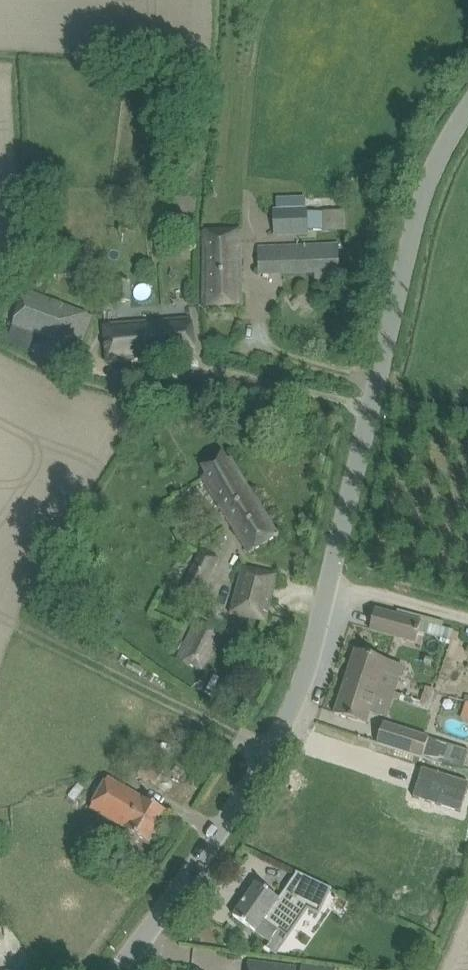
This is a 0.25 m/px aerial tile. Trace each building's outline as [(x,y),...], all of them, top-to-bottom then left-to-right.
[(307,233),(307,230),(331,229),(331,211),(307,212),(307,207),(304,207),(304,197),(294,197),(294,208),(274,208),(273,235),(307,233)] [(242,306),(239,230),(204,231),(202,307),(242,306)] [(258,249),(259,273),(340,270),(339,246),(258,249)] [(77,280),(86,280),(87,271),(78,271),(77,280)] [(117,283),(118,303),(131,303),(130,283),(117,283)] [(13,324),(64,346),(66,339),(82,344),(91,315),(27,289),(13,324)] [(104,325),(108,362),(175,355),(195,352),(191,318),(171,320),(104,325)] [(201,477),(239,537),(250,553),(279,535),(231,458),(201,477)] [(180,595),(195,602),(216,558),(202,551),(180,595)] [(230,613),(247,617),(266,622),(278,575),(242,566),(230,613)] [(370,630),(415,642),(422,622),(375,610),(370,630)] [(176,656),(183,659),(182,662),(202,671),(222,630),(202,621),(201,623),(194,619),(176,656)] [(334,714),(353,721),(366,725),(371,709),(384,713),(391,690),(378,686),(387,660),(355,650),(334,714)] [(430,768),(440,771),(442,764),(462,770),(467,751),(467,750),(383,723),(377,743),(432,761),(430,768)] [(137,776),(155,783),(161,768),(144,760),(137,776)] [(413,797),(460,812),(467,787),(467,783),(422,768),(413,797)] [(91,808),(127,829),(148,842),(166,811),(145,799),(144,799),(108,778),(91,808)] [(256,883),(233,916),(250,928),(270,942),(280,928),(289,935),(308,907),(320,913),(332,888),(298,872),(279,899),(273,895),(256,883)] [(391,932),(406,941),(411,932),(396,923),(391,932)]
